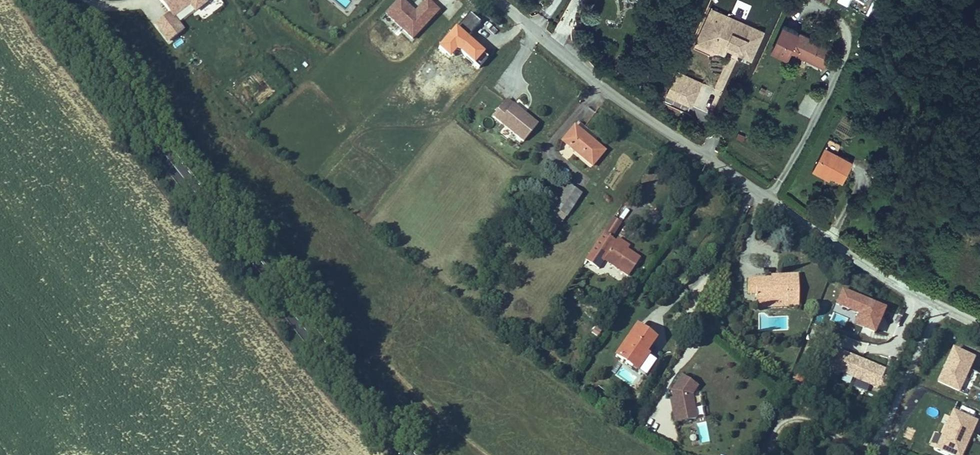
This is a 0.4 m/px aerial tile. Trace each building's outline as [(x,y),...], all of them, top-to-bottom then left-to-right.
[(224,6),(220,0),(159,0),(168,14),(154,24),(168,44),(186,32),(180,23),(195,13),(201,22),(224,6)] [(415,12),(403,0),(398,0),(384,14),(413,42),(442,13),(428,0),(426,0),(415,12)] [(685,6),(665,39),(680,48),(684,42),(695,49),(699,51),(702,47),(710,52),(707,56),(718,62),(734,36),(713,23),(706,25),(697,19),(700,15),(685,6)] [(468,15),(461,28),(472,34),(479,21),(468,15)] [(445,44),(480,69),(488,56),(454,32),(445,44)] [(852,58),(803,37),(792,62),(808,69),(811,63),(843,77),(852,58)] [(684,42),(680,48),(692,54),(695,49),(684,42)] [(702,47),(699,51),(707,56),(710,52),(702,47)] [(626,70),(633,62),(626,57),(620,64),(626,70)] [(694,108),(704,82),(681,73),(670,99),(694,108)] [(539,155),(553,138),(540,127),(538,129),(536,127),(537,125),(522,113),(508,130),(539,155)] [(623,167),(593,142),(581,156),(611,181),(623,167)] [(842,154),(827,183),(844,192),(855,198),(866,178),(849,169),(853,160),(842,154)] [(844,192),(827,183),(824,187),(841,195),(844,192)] [(549,218),(564,226),(582,194),(566,186),(549,218)] [(647,260),(637,253),(636,256),(629,251),(639,237),(633,233),(604,275),(617,284),(622,277),(646,292),(659,273),(645,264),(647,260)] [(788,314),(788,320),(803,320),(803,326),(816,326),(815,295),(795,296),(795,299),(763,300),(764,315),(772,314),(788,314)] [(674,351),(656,339),(636,369),(650,378),(659,363),(664,366),(674,351)] [(960,395),(975,360),(951,350),(937,385),(960,395)] [(874,387),(882,369),(860,359),(857,365),(851,376),(874,387)] [(851,376),(857,365),(850,361),(845,373),(851,376)] [(664,366),(659,363),(650,378),(658,383),(668,368),(664,366)] [(901,386),(904,380),(882,369),(874,387),(896,397),(901,386)] [(903,401),(908,389),(901,386),(896,397),(903,401)] [(763,419),(742,409),(738,418),(758,428),(763,419)] [(977,421),(950,413),(936,454),(965,454),(977,421)] [(706,422),(696,424),(701,444),(710,442),(706,422)]
